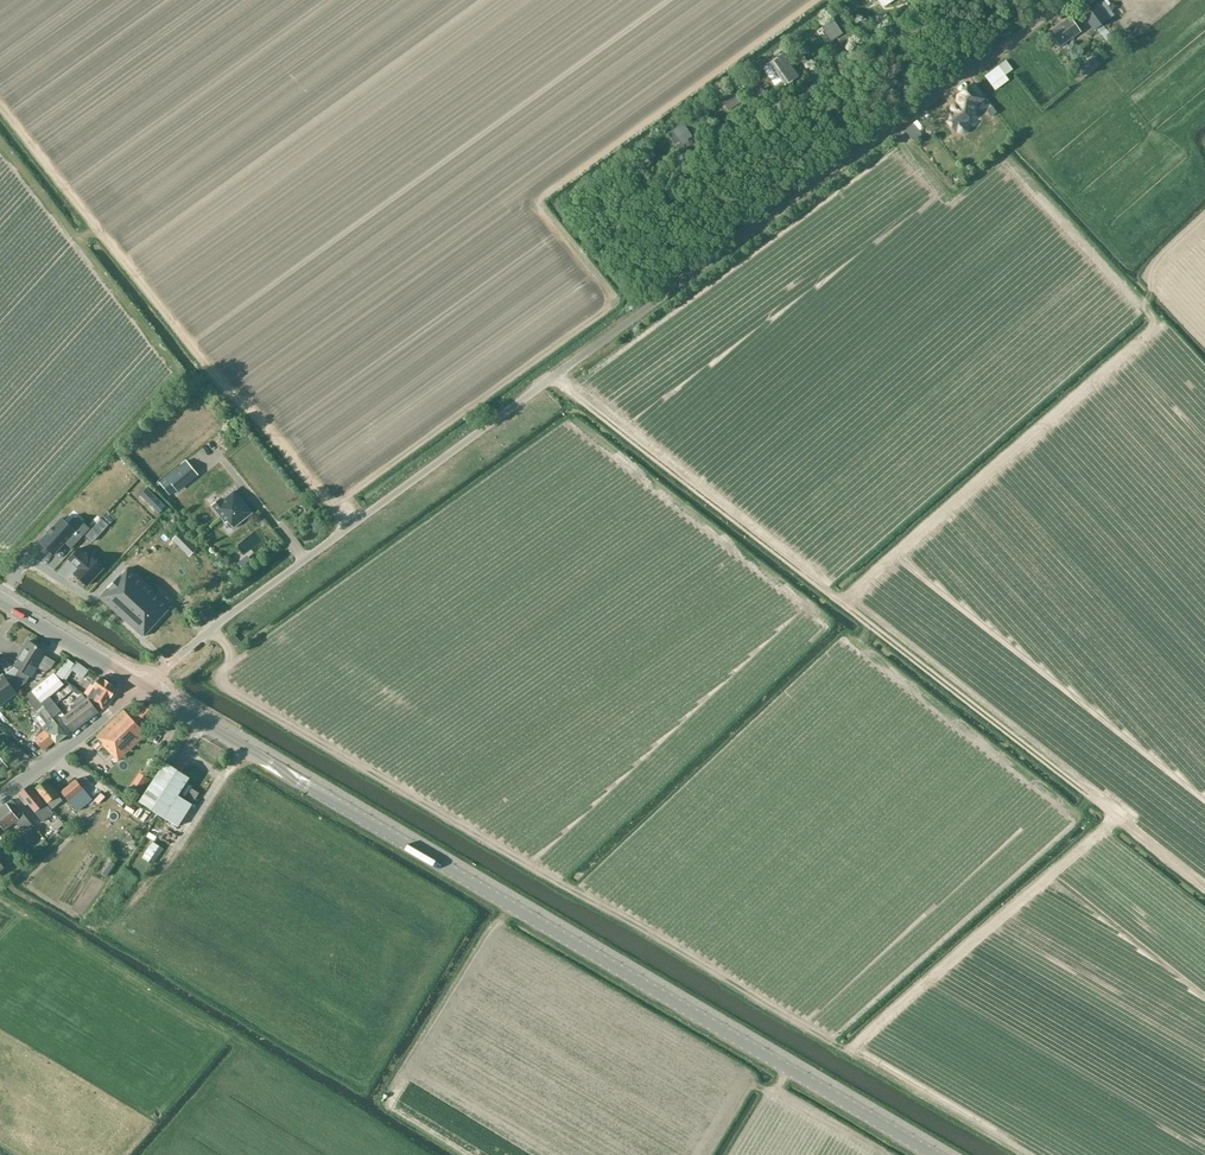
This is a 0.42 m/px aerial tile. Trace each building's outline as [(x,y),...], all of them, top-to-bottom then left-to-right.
[(1080,19),(1085,25),(1088,23),(1094,31),(1097,28),(1099,32),(1107,41),(1112,36),(1102,24),(1108,19),(1099,5),(1083,16),(1084,17),(1080,19)] [(1070,17),(1049,32),(1060,47),(1081,32),(1070,17)] [(834,19),(822,27),(831,41),(842,33),(834,19)] [(769,62),(776,74),(778,77),(790,69),(780,54),(769,62)] [(1005,60),(987,74),(985,75),(995,90),(1009,80),(1005,74),(1012,69),(1005,60)] [(973,114),(975,104),(982,98),(972,85),(959,94),(958,104),(955,104),(953,105),(952,107),(952,109),(953,111),(945,117),(955,130),(957,129),(959,131),(961,132),(963,132),(966,130),(967,128),(966,125),(965,123),(967,122),(966,121),(971,113),(973,114)] [(729,111),(741,103),(731,88),(719,96),(729,111)] [(692,137),(683,122),(667,133),(677,147),(681,145),(692,137)] [(186,461),(166,477),(176,489),(196,473),(186,461)] [(220,498),(212,505),(225,523),(228,521),(233,527),(252,512),(234,490),(222,500),(220,498)] [(83,521),(75,530),(68,523),(61,518),(52,528),(51,527),(51,528),(51,529),(48,532),(47,531),(47,532),(48,533),(40,541),(54,554),(65,542),(71,549),(90,528),(83,521)] [(181,531),(172,539),(189,556),(198,548),(181,531)] [(104,568),(90,555),(89,557),(79,548),(69,559),(78,568),(74,573),(88,585),(104,568)] [(129,568),(100,597),(143,637),(171,607),(129,568)] [(18,693),(16,690),(26,682),(29,676),(31,677),(37,668),(36,667),(36,666),(44,654),(45,651),(29,640),(18,659),(20,660),(15,667),(19,670),(15,676),(8,682),(3,675),(0,677),(0,706),(18,693)] [(44,654),(36,666),(45,672),(51,668),(55,661),(44,654)] [(68,659),(56,675),(64,680),(65,678),(72,668),(84,677),(89,670),(76,661),(74,663),(68,659)] [(54,672),(32,691),(42,703),(65,684),(64,684),(65,683),(66,681),(64,680),(56,675),(54,672)] [(88,697),(89,699),(103,707),(116,688),(100,677),(88,697)] [(68,735),(42,703),(32,691),(25,697),(43,720),(40,723),(45,729),(34,739),(44,750),(55,741),(57,744),(68,735)] [(72,732),(100,712),(83,693),(83,694),(74,702),(76,706),(61,717),(72,732)] [(102,742),(101,743),(119,761),(147,733),(142,727),(156,713),(144,703),(130,716),(123,708),(96,735),(102,742)] [(23,727),(19,732),(26,739),(30,734),(23,727)] [(190,777),(165,761),(139,801),(179,826),(193,804),(179,795),(190,777)] [(69,801),(71,799),(77,807),(90,796),(76,778),(61,791),(69,801)] [(52,808),(63,800),(58,794),(46,780),(36,788),(48,802),(52,808)] [(21,794),(20,794),(19,796),(26,805),(27,803),(35,812),(44,821),(53,813),(30,786),(20,793),(21,794)] [(192,787),(186,797),(194,801),(199,793),(192,787)] [(4,829),(4,830),(16,821),(18,825),(26,828),(32,824),(17,805),(13,800),(7,804),(7,803),(0,808),(0,825),(4,829)] [(63,823),(59,818),(51,825),(56,831),(63,823)] [(152,841),(142,857),(153,864),(164,849),(152,841)]
